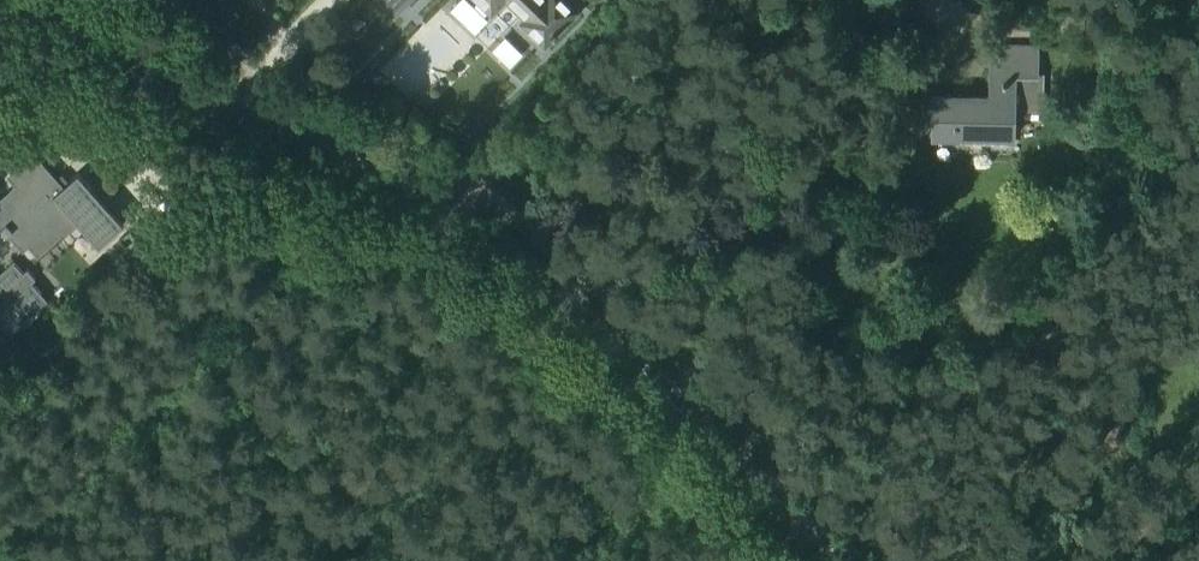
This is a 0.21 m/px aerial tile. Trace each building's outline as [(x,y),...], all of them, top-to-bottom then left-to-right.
[(395,16),(411,0),(378,0),(395,16)] [(492,14),(505,0),(478,0),(492,14)] [(526,20),(522,24),(545,46),(555,36),(555,37),(559,33),(558,33),(578,12),(565,0),(506,0),(526,20)] [(1036,74),(1037,46),(1003,46),(1003,73),(992,73),(991,97),(934,96),(933,137),(935,137),(935,135),(958,135),(958,137),(977,138),(977,133),(1011,133),(1011,138),(1013,138),(1013,109),(1042,109),(1043,74),(1036,74)] [(26,142),(3,162),(13,173),(15,171),(23,180),(0,200),(0,220),(5,226),(3,228),(9,234),(11,233),(16,239),(20,235),(39,256),(62,236),(55,228),(72,214),(100,246),(124,226),(79,175),(64,188),(57,180),(58,179),(26,142)] [(0,303),(0,324),(9,335),(48,301),(32,283),(35,280),(27,270),(23,273),(14,262),(0,275),(0,288),(8,297),(0,303)]
